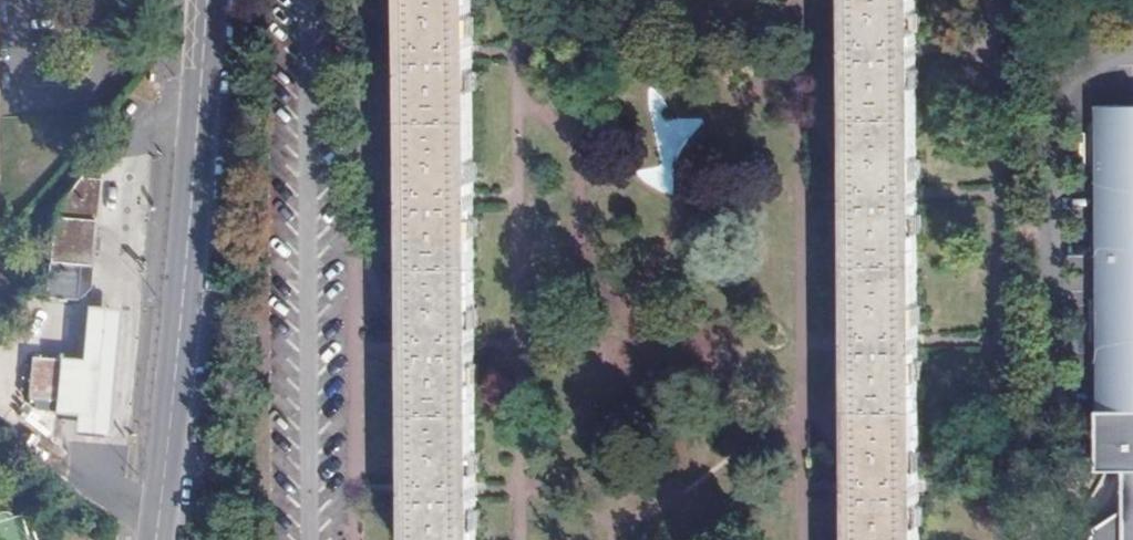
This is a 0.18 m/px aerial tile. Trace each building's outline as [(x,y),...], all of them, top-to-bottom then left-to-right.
[(412,51),(413,198),(414,344),(414,492),(414,539),(481,539),(480,491),(479,346),(478,198),(478,185),(478,51),(477,0),(412,0),(412,51)] [(924,491),(923,345),(922,196),(921,49),(921,0),(856,0),(856,51),(857,197),(858,326),(858,344),(859,492),(859,539),(924,539),(924,491)] [(97,166),(133,127),(126,121),(52,206),(49,267),(89,269),(97,166)] [(1099,438),(1099,495),(1124,496),(1124,539),(1132,539),(1132,131),(1097,131),(1099,438)] [(94,373),(97,330),(68,328),(64,371),(94,373)] [(0,519),(0,539),(28,539),(23,515),(0,519)]
